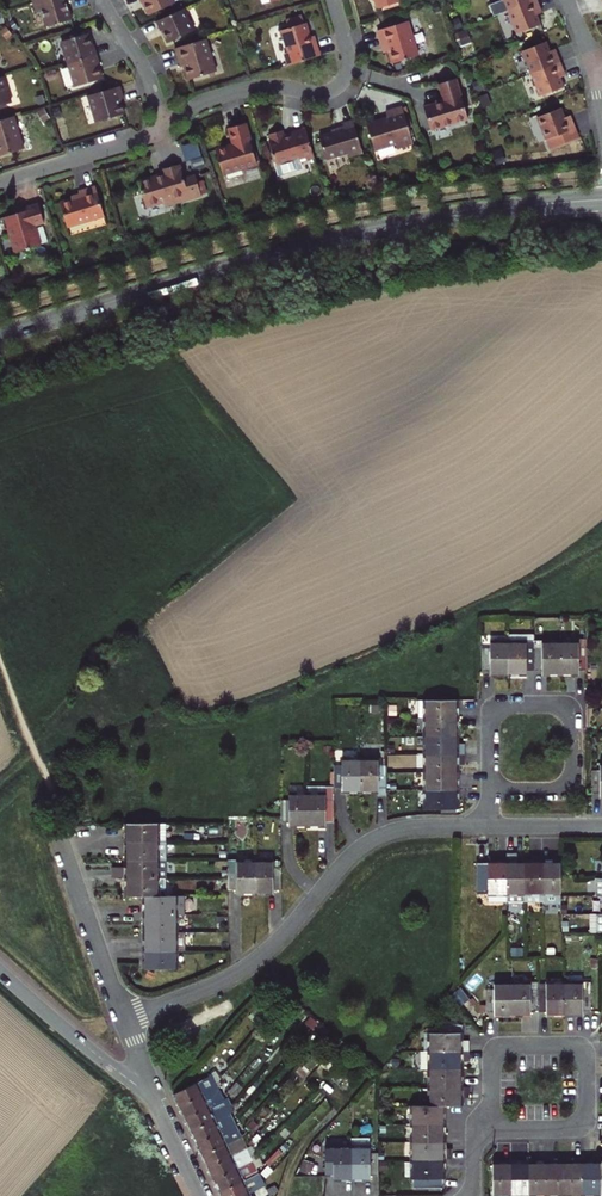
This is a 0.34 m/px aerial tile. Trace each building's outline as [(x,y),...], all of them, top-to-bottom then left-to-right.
[(71,0),(39,0),(31,2),(34,11),(38,10),(44,28),(71,19),(66,2),(71,0)] [(141,3),(144,2),(149,14),(174,2),(173,0),(140,0),(141,3)] [(507,11),(534,0),(503,0),(507,11)] [(537,0),(534,0),(507,11),(516,34),(541,24),(537,14),(535,10),(540,8),(537,0)] [(183,9),(155,21),(160,31),(162,31),(167,42),(193,31),(183,9)] [(285,54),(288,65),(320,56),(317,46),(314,47),(311,37),(307,23),(304,24),(303,19),(297,21),(297,19),(286,22),(288,29),(282,31),(289,53),(285,54)] [(408,21),(377,30),(382,46),(387,44),(389,51),(392,63),(418,56),(408,21)] [(61,41),(68,64),(97,55),(95,45),(92,46),(89,33),(61,41)] [(205,38),(174,48),(180,67),(185,66),(188,79),(215,71),(205,38)] [(546,41),(521,51),(531,73),(560,62),(557,53),(552,55),(550,51),(546,41)] [(97,55),(68,64),(75,88),(102,79),(98,65),(100,65),(97,55)] [(564,70),(560,62),(531,73),(539,96),(564,86),(560,77),(559,72),(564,70)] [(456,78),(439,83),(444,101),(424,107),(430,129),(467,118),(456,78)] [(122,85),(90,95),(98,120),(126,112),(122,98),(126,97),(122,85)] [(366,122),(373,147),(393,142),(395,146),(412,141),(401,105),(385,110),(387,116),(366,122)] [(561,107),(536,117),(545,140),(575,128),(572,120),(566,122),(565,117),(561,107)] [(0,120),(0,156),(18,150),(8,117),(0,120)] [(344,127),(331,131),(319,135),(325,156),(347,150),(348,155),(362,151),(353,119),(342,123),(343,124),(344,127)] [(256,163),(244,123),(228,127),(233,142),(215,148),(223,173),(256,163)] [(281,136),(280,130),(268,133),(270,139),(269,139),(276,164),(298,158),(300,162),(314,158),(306,128),(295,131),(296,134),(285,137),(281,136)] [(183,144),(187,162),(204,159),(200,140),(183,144)] [(161,171),(162,176),(163,178),(155,180),(155,178),(140,182),(147,208),(162,204),(163,208),(199,197),(194,177),(183,181),(179,166),(161,171)] [(58,204),(66,228),(103,216),(94,186),(78,192),(79,194),(79,197),(71,200),(58,204)] [(17,213),(4,218),(7,229),(10,228),(17,251),(41,244),(36,225),(44,223),(38,204),(22,209),(23,211),(17,213)] [(508,643),(508,674),(526,673),(526,671),(533,671),(533,641),(533,635),(508,635),(508,643)] [(533,641),(533,671),(542,670),(542,673),(560,673),(561,642),(543,643),(543,641),(533,641)] [(579,642),(561,642),(560,673),(579,673),(579,670),(587,670),(587,647),(579,647),(579,642)] [(491,674),(508,674),(508,643),(490,643),(490,648),(481,648),(481,671),(491,671),(491,674)] [(427,720),(459,719),(459,707),(455,707),(455,701),(420,701),(420,720),(427,720)] [(460,729),(459,719),(427,720),(427,738),(456,737),(455,729),(460,729)] [(456,744),(456,737),(427,738),(428,755),(464,755),(464,744),(456,744)] [(464,765),(464,755),(428,755),(428,773),(456,773),(456,765),(464,765)] [(342,766),(334,766),(334,787),(334,789),(342,789),(342,792),(361,792),(361,760),(342,760),(342,766)] [(361,760),(361,792),(379,792),(378,788),(387,788),(387,766),(378,766),(378,760),(361,760)] [(600,765),(600,771),(592,771),(592,793),(600,793),(600,796),(601,796),(601,765),(600,765)] [(428,791),(460,791),(460,780),(456,780),(456,773),(428,773),(428,791)] [(325,796),(307,796),(308,826),(325,826),(325,823),(334,823),(334,789),(334,787),(325,787),(325,796)] [(325,796),(325,787),(307,787),(307,796),(325,796)] [(460,801),(460,791),(428,791),(428,809),(456,809),(456,801),(460,801)] [(281,801),(281,823),(289,823),(289,826),(308,826),(307,796),(290,796),(290,801),(281,801)] [(127,842),(166,842),(166,824),(130,824),(130,831),(127,831),(127,842)] [(130,853),(130,860),(166,860),(166,842),(127,842),(127,853),(130,853)] [(130,867),(118,867),(118,878),(127,878),(166,878),(166,860),(130,860),(130,867)] [(255,893),(255,861),(228,861),(228,890),(237,890),(237,893),(255,893)] [(255,861),(255,893),(273,893),(273,890),(282,890),(281,867),(273,867),(273,861),(255,861)] [(542,902),(542,895),(542,862),(531,863),(531,866),(525,866),(525,902),(542,902)] [(560,895),(560,879),(560,865),(553,865),(553,862),(542,862),(542,895),(560,895)] [(488,902),(507,902),(506,863),(495,863),(495,866),(477,866),(478,895),(488,895),(488,902)] [(525,902),(525,866),(517,866),(517,863),(506,863),(507,902),(525,902)] [(166,878),(127,878),(127,889),(130,889),(130,897),(147,896),(166,896),(166,878)] [(144,915),(177,914),(185,914),(184,896),(166,896),(147,896),(147,904),(144,904),(144,915)] [(177,932),(177,914),(144,915),(144,925),(147,925),(147,932),(177,932)] [(144,950),(177,950),(185,950),(185,932),(177,932),(147,932),(147,939),(145,939),(144,950)] [(177,968),(177,950),(144,950),(145,962),(147,962),(147,969),(177,968)] [(582,983),(564,984),(565,1015),(583,1015),(583,1012),(591,1012),(591,990),(582,990),(582,983)] [(494,1015),(513,1015),(513,984),(494,984),(494,990),(486,990),(487,1012),(494,1012),(494,1015)] [(513,984),(513,1015),(531,1015),(531,1013),(538,1013),(538,990),(530,990),(530,984),(513,984)] [(538,990),(538,1013),(546,1012),(546,1015),(565,1015),(564,984),(547,984),(547,990),(538,990)] [(432,1052),(469,1052),(469,1040),(461,1040),(461,1033),(463,1033),(463,1025),(443,1025),(443,1033),(428,1033),(428,1041),(425,1042),(426,1052),(432,1052)] [(234,1041),(230,1037),(221,1045),(226,1050),(234,1041)] [(432,1069),(461,1069),(461,1061),(469,1061),(469,1052),(432,1052),(426,1052),(425,1066),(424,1066),(424,1069),(432,1069)] [(320,1068),(328,1075),(340,1062),(332,1055),(320,1068)] [(235,1069),(241,1074),(250,1063),(244,1058),(235,1069)] [(328,1075),(340,1085),(351,1072),(340,1062),(328,1075)] [(250,1063),(241,1074),(248,1079),(257,1069),(250,1063)] [(432,1069),(432,1087),(464,1087),(464,1077),(461,1077),(461,1069),(432,1069)] [(213,1075),(173,1094),(180,1107),(203,1157),(243,1138),(231,1112),(237,1109),(232,1097),(225,1100),(213,1075)] [(433,1105),(443,1105),(462,1105),(462,1098),(470,1098),(470,1087),(464,1087),(432,1087),(433,1105)] [(415,1105),(415,1123),(446,1123),(446,1113),(443,1113),(443,1105),(433,1105),(415,1105)] [(415,1123),(415,1142),(444,1142),(444,1135),(447,1135),(446,1123),(415,1123)] [(287,1141),(292,1135),(285,1128),(279,1134),(287,1141)] [(287,1141),(265,1163),(274,1172),(301,1144),(292,1135),(287,1141)] [(243,1138),(203,1157),(208,1168),(220,1192),(259,1174),(243,1138)] [(351,1138),(351,1148),(352,1178),(370,1178),(370,1176),(377,1176),(377,1153),(370,1153),(370,1138),(351,1138)] [(415,1142),(415,1160),(447,1159),(453,1159),(453,1149),(444,1149),(444,1142),(415,1142)] [(325,1148),(325,1176),(333,1176),(333,1178),(352,1178),(351,1148),(325,1148)] [(447,1172),(447,1159),(415,1160),(415,1178),(413,1178),(413,1188),(444,1188),(444,1172),(447,1172)] [(493,1195),(511,1195),(511,1160),(501,1160),(500,1164),(493,1164),(493,1195)] [(511,1160),(511,1195),(528,1195),(528,1163),(522,1163),(522,1161),(511,1160)] [(536,1164),(528,1163),(528,1195),(546,1195),(546,1161),(536,1160),(536,1164)] [(572,1163),(564,1163),(564,1195),(582,1194),(582,1161),(572,1160),(572,1163)] [(564,1195),(564,1163),(558,1163),(558,1161),(546,1161),(546,1195),(564,1195)] [(582,1161),(582,1194),(601,1194),(601,1162),(600,1162),(600,1164),(593,1164),(593,1161),(582,1161)] [(251,1193),(257,1190),(265,1187),(264,1183),(259,1174),(220,1192),(221,1195),(244,1195),(251,1193)] [(279,1192),(276,1185),(266,1190),(265,1187),(257,1190),(259,1195),(267,1191),(269,1195),(270,1195),(279,1192)]
